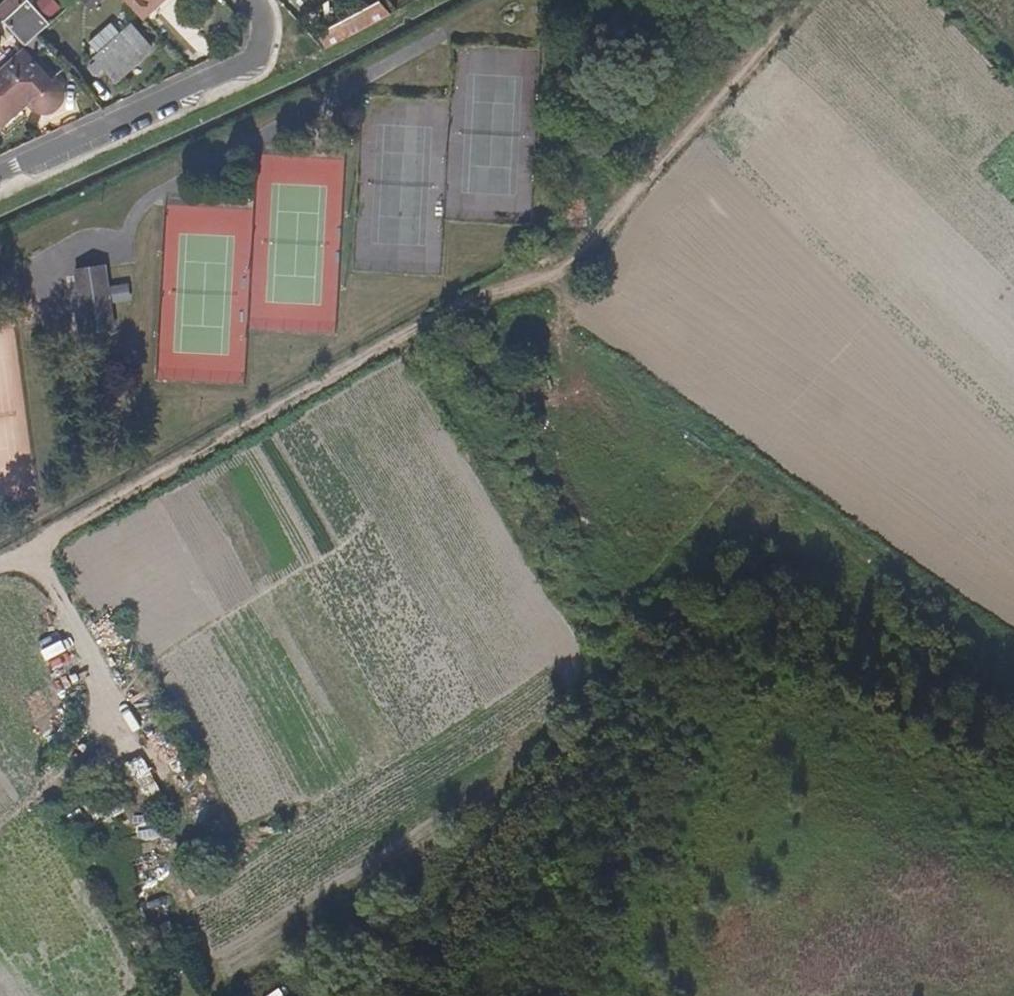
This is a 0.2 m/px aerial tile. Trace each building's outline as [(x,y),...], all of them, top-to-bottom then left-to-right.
[(23,0),(20,0),(6,13),(13,22),(30,8),(23,0)] [(50,17),(62,7),(57,0),(37,0),(36,1),(50,17)] [(133,10),(144,0),(124,0),(133,10)] [(160,0),(144,0),(133,10),(140,18),(160,0)] [(324,49),(363,28),(389,14),(377,1),(316,32),(324,49)] [(46,26),(30,8),(13,22),(29,41),(35,35),(46,26)] [(114,81),(151,49),(130,25),(115,40),(105,49),(94,58),(98,62),(96,64),(94,61),(87,67),(94,75),(101,70),(99,68),(102,67),(114,81)] [(61,89),(52,79),(48,81),(36,68),(19,49),(6,61),(0,66),(0,126),(4,131),(29,110),(36,115),(46,118),(50,118),(56,116),(60,112),(63,106),(65,100),(64,94),(61,89)] [(116,333),(109,273),(78,276),(85,336),(116,333)] [(146,796),(129,762),(111,772),(128,805),(146,796)] [(124,808),(118,797),(105,803),(111,815),(124,808)] [(111,815),(105,803),(90,811),(96,822),(111,815)]
